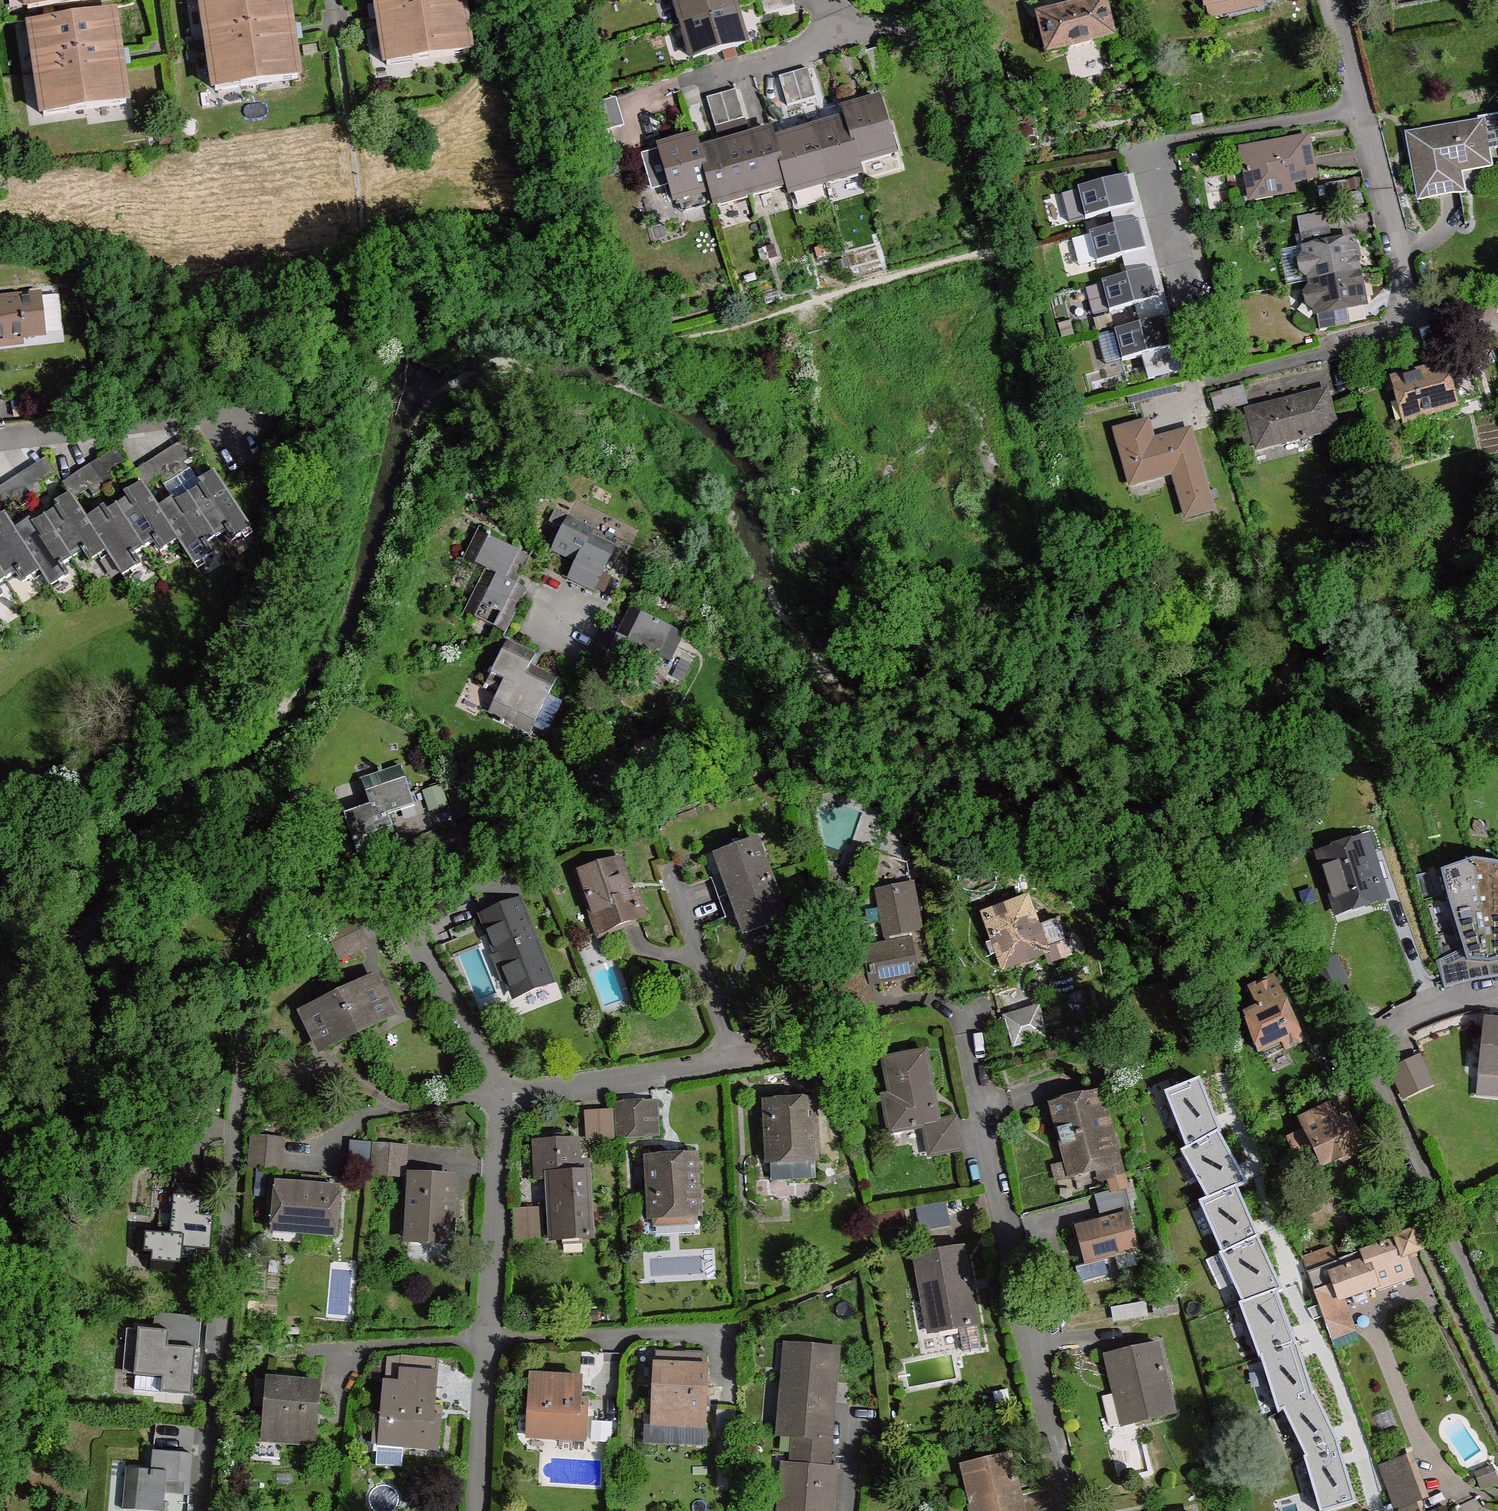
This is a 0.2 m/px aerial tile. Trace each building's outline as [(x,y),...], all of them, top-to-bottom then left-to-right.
[(29,10),(100,0),(28,0),(29,10)] [(204,2),(216,85),(304,72),(294,0),(221,0),(204,2)] [(387,60),(476,48),(469,0),(379,0),(387,60)] [(728,0),(676,0),(683,23),(730,10),(728,0)] [(762,1),(766,15),(794,7),(792,0),(764,0),(762,1)] [(1039,16),(1049,53),(1115,38),(1106,0),(1103,0),(1039,16)] [(733,20),(730,10),(683,23),(694,60),(746,44),(739,19),(733,20)] [(118,14),(31,26),(44,117),(131,104),(118,14)] [(808,69),(794,73),(803,102),(817,98),(808,69)] [(794,73),(780,78),(788,106),(803,102),(794,73)] [(736,90),(722,94),(730,123),(744,119),(736,90)] [(722,94),(707,99),(716,127),(730,123),(722,94)] [(595,133),(624,125),(615,97),(587,105),(595,133)] [(845,116),(846,121),(859,164),(895,153),(880,101),(854,108),(855,113),(845,116)] [(1478,119),(1480,125),(1483,145),(1497,143),(1497,115),(1478,119)] [(744,119),(730,123),(734,136),(748,132),(744,119)] [(821,133),(813,135),(827,183),(861,173),(859,164),(846,121),(820,129),(821,133)] [(734,136),(730,123),(716,127),(719,140),(734,136)] [(1480,125),(1410,138),(1421,197),(1460,190),(1456,169),(1487,163),(1483,145),(1480,125)] [(748,145),(737,147),(751,195),(787,184),(774,141),(772,132),(746,139),(748,145)] [(800,134),(774,141),(787,184),(790,193),(827,183),(813,135),(802,138),(800,134)] [(1306,140),(1245,151),(1251,188),(1314,177),(1306,140)] [(686,142),(659,149),(661,155),(667,176),(675,201),(711,191),(700,152),(697,143),(687,146),(686,142)] [(726,145),(700,152),(711,191),(715,205),(751,195),(737,147),(727,150),(726,145)] [(652,180),(667,176),(661,155),(646,159),(652,180)] [(1091,178),(1070,182),(1080,244),(1139,234),(1130,181),(1094,187),(1091,178)] [(1329,229),(1302,234),(1305,250),(1332,245),(1329,229)] [(1358,274),(1352,241),(1332,245),(1305,250),(1306,255),(1304,256),(1299,262),(1302,273),(1308,277),(1310,277),(1311,282),(1358,274)] [(1154,270),(1089,277),(1093,308),(1157,301),(1154,270)] [(1365,306),(1358,274),(1311,282),(1312,288),(1309,288),(1306,294),(1308,305),(1314,309),(1316,309),(1317,315),(1347,309),(1365,306)] [(0,296),(0,345),(48,338),(44,292),(0,296)] [(1350,325),(1347,309),(1317,315),(1320,330),(1350,325)] [(1161,316),(1102,330),(1110,361),(1168,347),(1161,316)] [(1447,372),(1458,405),(1481,399),(1472,365),(1447,372)] [(1445,366),(1392,380),(1398,402),(1409,399),(1415,416),(1415,418),(1458,405),(1447,372),(1445,366)] [(1249,407),(1245,389),(1214,396),(1218,414),(1249,407)] [(1331,392),(1250,413),(1260,452),(1341,431),(1331,392)] [(1409,399),(1398,402),(1391,404),(1397,421),(1415,416),(1409,399)] [(1190,519),(1217,512),(1194,431),(1157,442),(1151,423),(1117,432),(1133,488),(1177,475),(1190,519)] [(15,570),(21,581),(38,570),(48,585),(67,573),(61,563),(81,550),(87,560),(105,549),(121,574),(139,562),(133,552),(153,539),(160,549),(178,538),(194,563),(212,552),(205,541),(225,528),(232,539),(251,526),(214,469),(198,479),(200,484),(174,500),(172,496),(158,505),(141,480),(123,492),(126,497),(106,509),(103,505),(85,517),(69,492),(54,502),(56,505),(29,522),(27,518),(13,527),(3,512),(0,514),(0,580),(15,570)] [(576,562),(568,580),(593,591),(614,547),(590,535),(593,529),(569,518),(554,551),(576,562)] [(476,619),(505,634),(527,590),(517,584),(529,558),(478,532),(464,560),(497,575),(489,591),(476,619)] [(476,619),(489,591),(478,586),(464,614),(476,619)] [(607,630),(595,654),(634,674),(646,651),(671,662),(683,636),(630,609),(617,635),(607,630)] [(499,692),(488,713),(531,734),(534,727),(548,734),(563,703),(548,695),(557,678),(531,665),(536,655),(508,641),(486,685),(499,692)] [(370,805),(344,814),(353,843),(393,829),(388,814),(414,806),(400,766),(360,779),(370,805)] [(304,790),(289,795),(293,806),(308,801),(304,790)] [(397,840),(393,829),(353,843),(357,854),(397,840)] [(1367,839),(1321,853),(1339,914),(1384,899),(1367,839)] [(756,841),(716,855),(723,875),(730,894),(770,879),(756,841)] [(854,880),(879,888),(888,935),(908,931),(918,929),(907,866),(864,851),(854,880)] [(626,879),(619,859),(580,872),(603,932),(644,917),(635,891),(628,894),(623,880),(626,879)] [(1475,861),(1442,873),(1464,948),(1474,982),(1493,979),(1475,861)] [(1475,861),(1493,979),(1497,978),(1497,865),(1475,861)] [(721,897),(730,894),(723,875),(714,879),(721,897)] [(770,879),(730,894),(738,913),(745,933),(785,918),(770,879)] [(730,894),(721,897),(728,916),(738,913),(730,894)] [(519,902),(484,916),(516,997),(551,982),(519,902)] [(1020,903),(985,917),(1004,968),(1045,952),(1037,928),(1035,930),(1027,906),(1020,903)] [(355,918),(327,930),(340,957),(367,945),(355,918)] [(1059,920),(1037,928),(1045,952),(1049,961),(1066,954),(1059,920)] [(890,946),(866,950),(869,971),(871,981),(915,974),(908,931),(888,935),(890,946)] [(1444,988),(1474,982),(1464,948),(1436,961),(1444,988)] [(1349,984),(1336,957),(1310,969),(1323,997),(1349,984)] [(850,1025),(878,1020),(871,981),(869,971),(835,978),(837,989),(843,988),(850,1025)] [(374,978),(302,1012),(311,1030),(317,1027),(327,1048),(386,1019),(377,999),(383,996),(374,978)] [(1259,1008),(1245,1014),(1261,1057),(1267,1058),(1301,1043),(1273,980),(1251,990),(1259,1008)] [(1039,1009),(1006,1018),(1014,1046),(1045,1037),(1039,1009)] [(1484,1024),(1477,1095),(1497,1098),(1497,1025),(1484,1024)] [(926,1053),(886,1061),(892,1095),(885,1097),(891,1131),(927,1125),(940,1122),(926,1053)] [(1419,1058),(1392,1071),(1404,1097),(1432,1085),(1419,1058)] [(1338,1443),(1315,1390),(1313,1391),(1299,1341),(1296,1341),(1278,1290),(1283,1289),(1258,1234),(1237,1186),(1248,1181),(1219,1131),(1221,1129),(1199,1075),(1164,1089),(1186,1145),(1180,1149),(1206,1196),(1198,1199),(1221,1250),(1219,1251),(1242,1300),(1238,1301),(1258,1356),(1260,1356),(1278,1412),(1283,1409),(1305,1455),(1304,1456),(1320,1510),(1323,1510),(1354,1502),(1338,1443)] [(1098,1093),(1053,1104),(1068,1162),(1076,1160),(1080,1175),(1107,1168),(1111,1178),(1123,1175),(1113,1135),(1109,1136),(1098,1093)] [(814,1101),(766,1103),(769,1161),(772,1161),(814,1160),(817,1159),(814,1101)] [(651,1103),(618,1104),(620,1137),(652,1135),(651,1103)] [(1335,1125),(1328,1110),(1302,1121),(1306,1130),(1324,1165),(1362,1146),(1348,1119),(1335,1125)] [(616,1112),(589,1114),(591,1142),(617,1140),(616,1112)] [(957,1118),(940,1122),(927,1125),(931,1154),(962,1148),(957,1118)] [(1324,1165),(1306,1130),(1289,1138),(1305,1174),(1324,1165)] [(283,1139),(253,1137),(251,1168),(280,1170),(283,1139)] [(550,1177),(551,1199),(589,1196),(587,1162),(578,1163),(577,1142),(537,1145),(538,1177),(550,1177)] [(405,1147),(376,1145),(373,1175),(403,1176),(405,1147)] [(697,1156),(648,1159),(651,1217),(700,1214),(697,1156)] [(814,1160),(772,1161),(773,1177),(815,1176),(814,1160)] [(452,1178),(412,1177),(408,1241),(449,1244),(452,1178)] [(338,1189),(276,1185),(273,1225),(335,1231),(338,1189)] [(173,1201),(203,1203),(204,1189),(175,1186),(173,1201)] [(592,1237),(589,1196),(551,1199),(552,1239),(592,1237)] [(152,1252),(152,1270),(181,1273),(184,1248),(211,1250),(213,1221),(201,1220),(203,1203),(173,1201),(171,1236),(139,1233),(138,1251),(152,1252)] [(952,1201),(922,1204),(924,1225),(954,1223),(952,1201)] [(547,1210),(518,1212),(519,1242),(548,1241),(547,1210)] [(1073,1225),(1084,1264),(1138,1250),(1127,1210),(1073,1225)] [(656,1234),(702,1234),(701,1221),(656,1222),(656,1234)] [(1396,1239),(1403,1256),(1419,1250),(1412,1233),(1396,1239)] [(1366,1260),(1374,1286),(1376,1291),(1411,1278),(1403,1256),(1396,1239),(1362,1251),(1366,1260)] [(962,1248),(916,1257),(924,1301),(931,1300),(937,1330),(959,1326),(976,1323),(962,1248)] [(1307,1272),(1336,1262),(1331,1249),(1302,1260),(1307,1272)] [(1366,1260),(1362,1251),(1336,1262),(1307,1272),(1313,1290),(1334,1282),(1330,1273),(1366,1260)] [(1374,1286),(1366,1260),(1330,1273),(1334,1282),(1340,1298),(1374,1286)] [(1180,1311),(1178,1299),(1153,1304),(1156,1315),(1180,1311)] [(1341,1300),(1318,1309),(1321,1318),(1328,1335),(1351,1327),(1341,1300)] [(168,1348),(196,1350),(198,1318),(157,1314),(155,1332),(168,1333),(168,1348)] [(981,1348),(976,1323),(959,1326),(963,1352),(981,1348)] [(191,1395),(196,1350),(168,1348),(168,1333),(155,1332),(139,1330),(135,1375),(163,1377),(162,1392),(191,1395)] [(1157,1344),(1107,1357),(1116,1394),(1123,1392),(1131,1422),(1173,1412),(1157,1344)] [(795,1436),(793,1466),(821,1468),(823,1440),(827,1400),(828,1381),(834,1382),(837,1349),(796,1345),(793,1376),(783,1375),(779,1435),(795,1436)] [(678,1354),(657,1353),(654,1426),(686,1427),(704,1427),(707,1352),(687,1352),(678,1354)] [(403,1359),(402,1373),(436,1376),(437,1362),(403,1359)] [(401,1385),(385,1384),(382,1420),(376,1420),(375,1442),(403,1445),(437,1448),(440,1417),(432,1417),(436,1376),(402,1373),(401,1385)] [(134,1390),(162,1392),(163,1377),(135,1375),(134,1390)] [(581,1379),(532,1376),(529,1436),(585,1439),(586,1408),(580,1408),(581,1379)] [(319,1385),(269,1381),(264,1439),(314,1444),(319,1385)] [(611,1424),(593,1423),(593,1440),(610,1441),(611,1424)] [(686,1442),(686,1427),(654,1426),(653,1442),(686,1442)] [(707,1427),(704,1427),(686,1427),(686,1442),(707,1442),(707,1427)] [(402,1466),(403,1445),(375,1442),(374,1451),(377,1451),(377,1465),(402,1466)] [(123,1509),(147,1510),(163,1510),(164,1493),(189,1495),(191,1455),(153,1452),(150,1472),(127,1470),(123,1509)] [(1397,1509),(1398,1510),(1425,1510),(1421,1500),(1429,1497),(1413,1452),(1379,1465),(1395,1509),(1397,1509)] [(963,1467),(972,1503),(979,1501),(982,1510),(1024,1510),(1019,1493),(1011,1455),(963,1467)] [(1480,1489),(1497,1483),(1497,1477),(1493,1465),(1473,1472),(1480,1489)] [(793,1466),(791,1496),(781,1496),(780,1510),(824,1510),(825,1502),(832,1502),(834,1469),(821,1468),(793,1466)]
